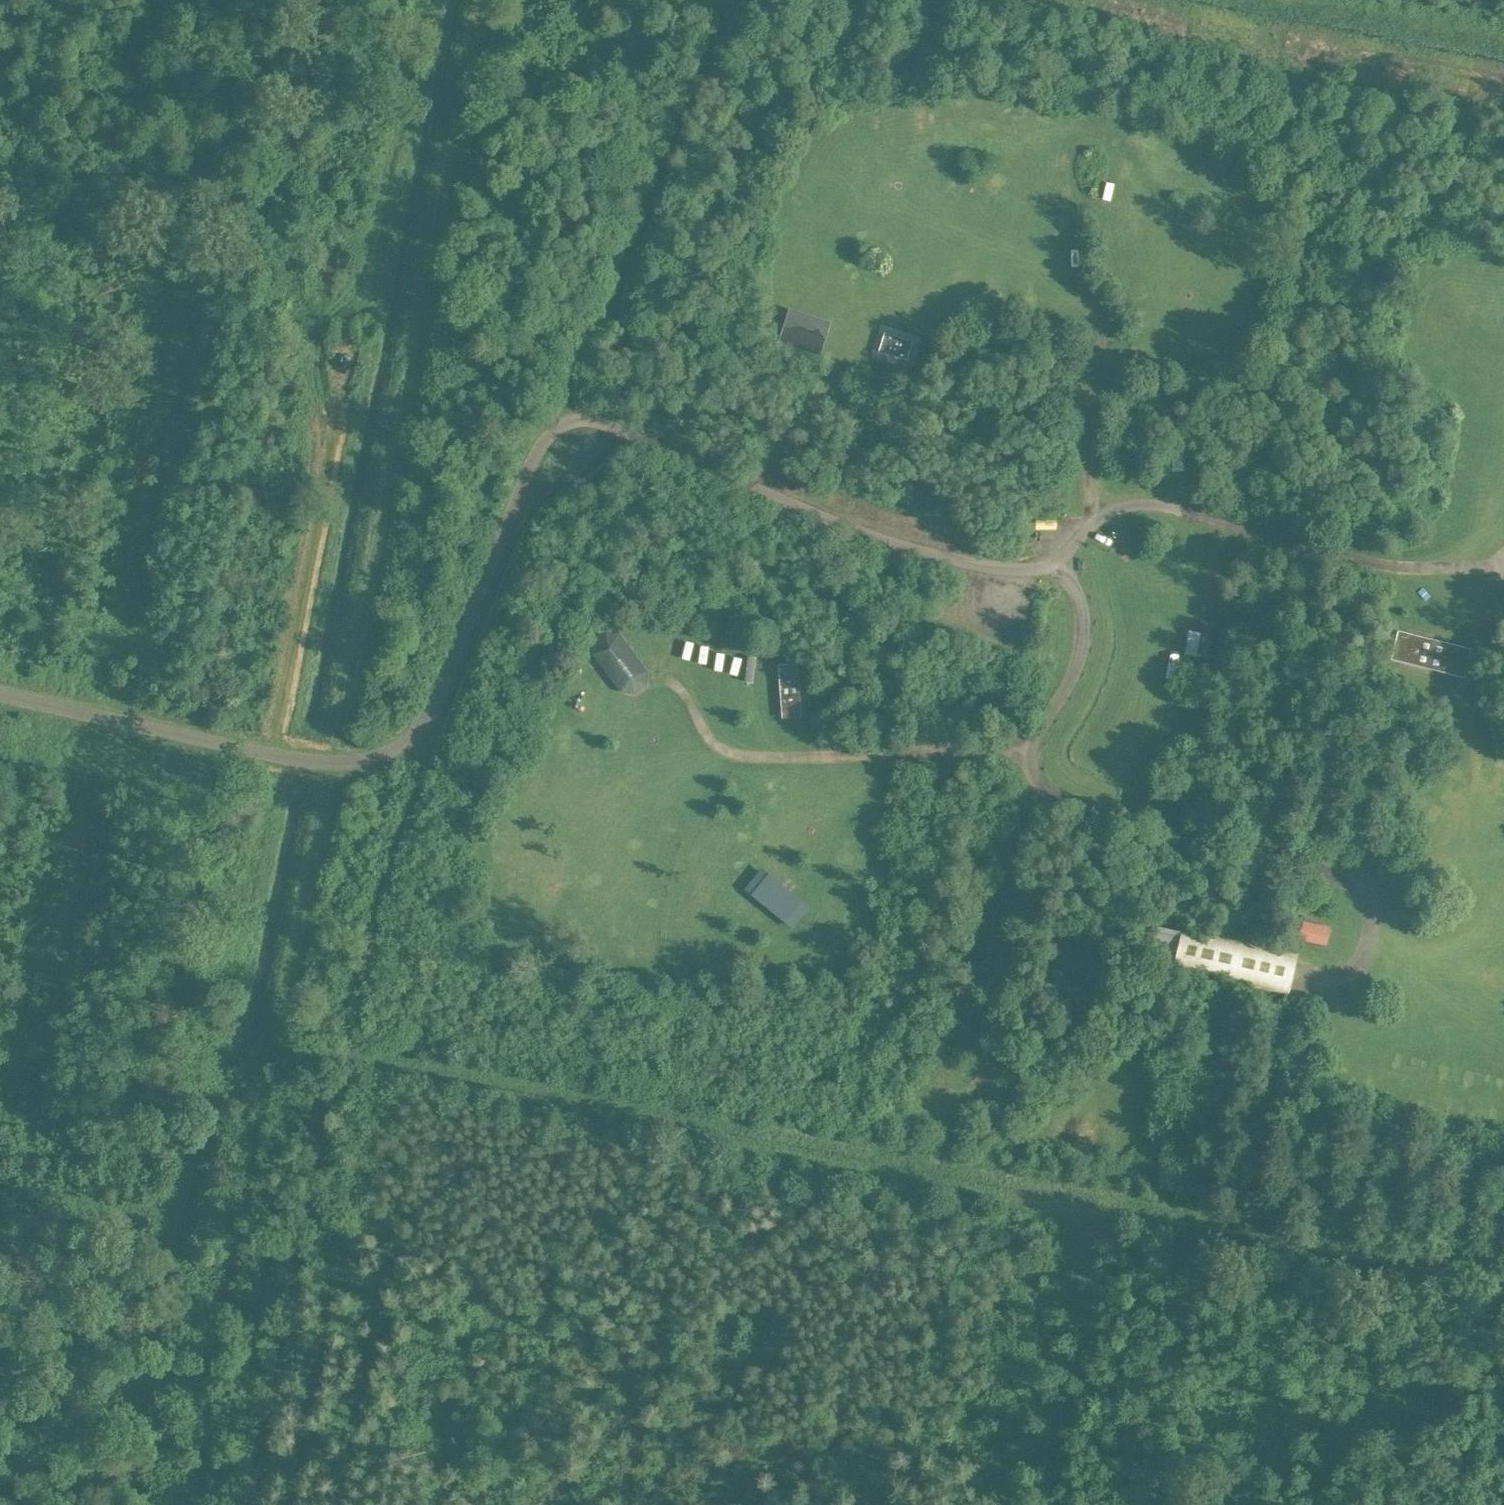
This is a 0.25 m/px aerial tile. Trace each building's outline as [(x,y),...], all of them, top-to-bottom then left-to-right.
[(882,343),(888,345),(885,353),(907,360),(910,350),(904,348),(906,340),(904,339),(885,333),(882,342),(882,343)] [(1480,428),(1472,434),(1483,451),(1491,445),(1480,428)] [(1172,447),(1172,471),(1184,471),(1184,447),(1172,447)] [(1472,647),(1400,629),(1395,650),(1467,668),(1472,647)] [(621,649),(621,648),(621,647),(620,645),(620,643),(619,642),(619,641),(618,639),(617,638),(616,636),(615,635),(613,633),(610,632),(609,632),(607,631),(604,631),(603,631),(601,631),(598,632),(594,634),(592,635),(590,637),(589,639),(588,641),(587,642),(587,644),(587,645),(587,647),(587,648),(587,650),(587,652),(588,654),(588,656),(589,657),(590,658),(591,660),(593,661),(594,662),(597,663),(598,664),(601,665),(603,665),(605,665),(607,665),(610,664),(612,663),(613,662),(615,661),(616,660),(617,659),(618,657),(619,656),(619,654),(620,653),(620,651),(621,649)] [(783,717),(802,716),(801,710),(798,710),(797,698),(800,697),(799,678),(795,678),(794,669),(798,669),(798,664),(780,665),(780,671),(784,671),(785,684),(781,684),(782,704),(786,704),(787,712),(783,712),(783,717)] [(1323,926),(1304,922),(1300,938),(1320,942),(1323,926)] [(1183,926),(1173,969),(1288,995),(1298,952),(1183,926)]
